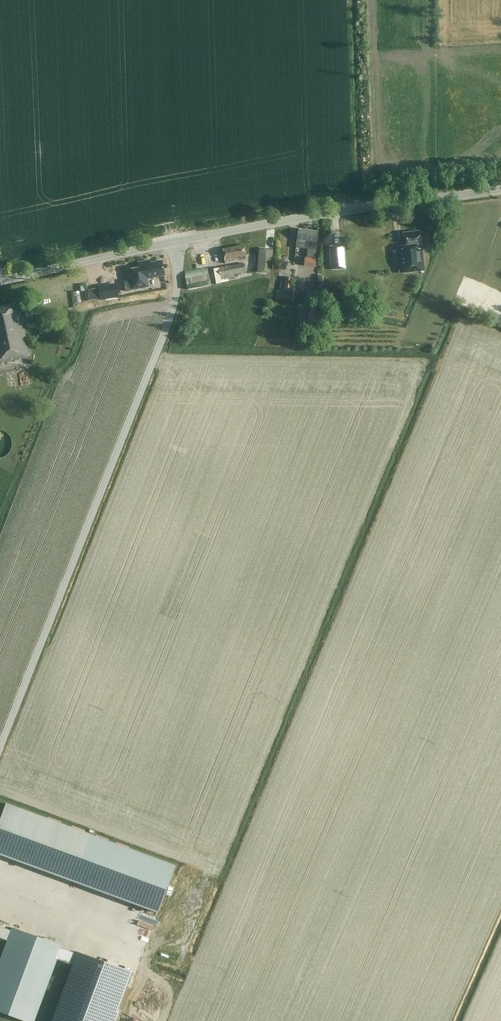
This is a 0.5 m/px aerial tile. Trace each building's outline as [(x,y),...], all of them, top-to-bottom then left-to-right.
[(317,243),(318,232),(298,229),(296,247),(315,250),(316,243),(317,243)] [(417,244),(421,244),(420,231),(402,233),(404,246),(396,246),(399,273),(424,270),(422,248),(417,249),(417,244)] [(246,259),(243,245),(222,249),(225,263),(246,259)] [(316,258),(305,256),(304,265),(315,267),(316,258)] [(148,278),(164,275),(162,260),(150,262),(149,260),(138,262),(139,268),(129,270),(131,280),(124,281),(126,291),(133,290),(149,287),(148,278)] [(244,263),(213,270),(215,280),(234,276),(234,274),(246,272),(244,263)] [(188,289),(211,285),(207,268),(185,272),(188,289)] [(292,278),(285,277),(283,290),(290,291),(292,278)] [(101,300),(112,298),(111,286),(99,288),(101,300)] [(101,300),(99,288),(86,290),(87,302),(101,300)] [(27,357),(29,356),(18,301),(0,305),(0,363),(27,357)] [(73,882),(91,834),(6,803),(0,819),(0,854),(73,882)] [(175,865),(91,834),(74,882),(158,912),(175,865)] [(4,938),(9,927),(0,923),(0,950),(4,938)] [(4,938),(7,940),(0,960),(0,1011),(27,1020),(33,1020),(61,946),(9,927),(4,938)] [(52,1020),(113,1020),(131,972),(77,952),(76,954),(74,953),(74,954),(63,949),(60,948),(56,959),(72,965),(52,1020)]
